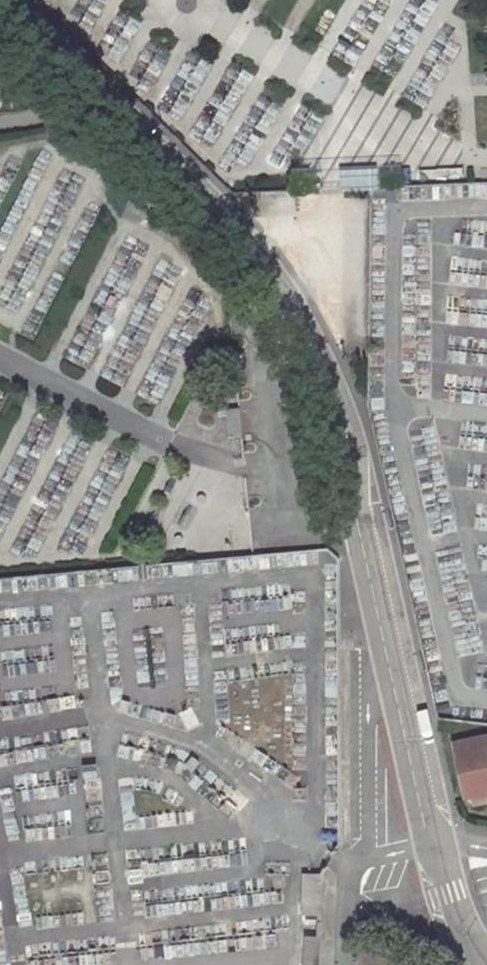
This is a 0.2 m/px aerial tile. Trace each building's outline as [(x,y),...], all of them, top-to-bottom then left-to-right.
[(229,407),(229,436),(244,435),(243,406),(229,407)] [(458,742),(468,796),(474,795),(476,805),(486,802),(486,737),(458,742)]
